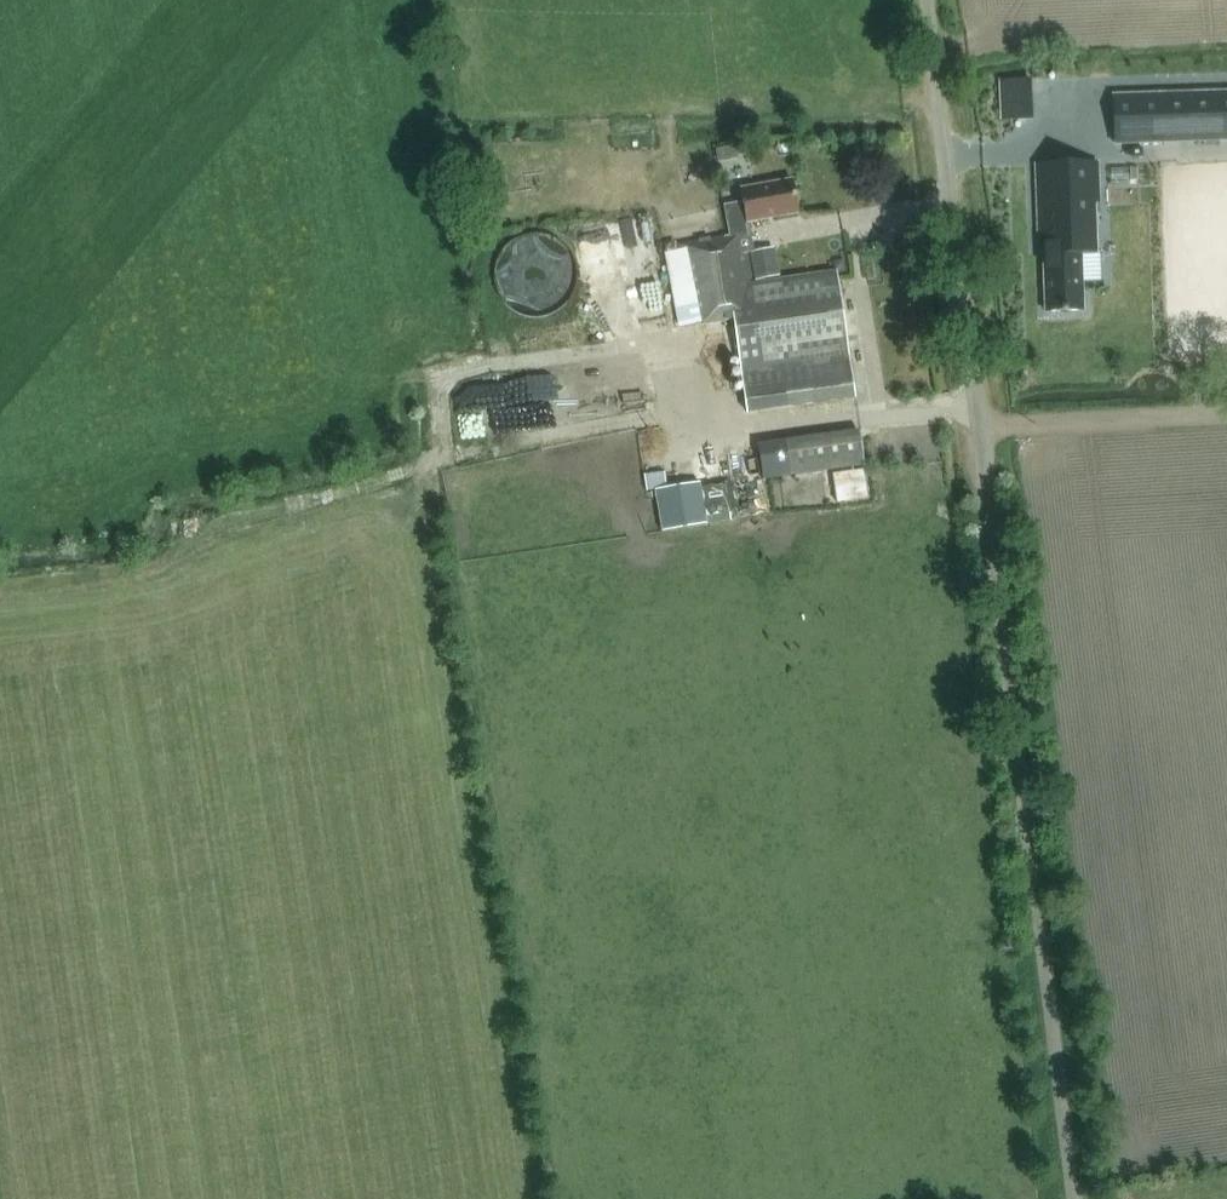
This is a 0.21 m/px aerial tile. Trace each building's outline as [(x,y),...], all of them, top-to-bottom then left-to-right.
[(1113,143),(1160,142),(1160,131),(1192,130),(1193,140),(1226,139),(1226,91),(1112,95),(1113,143)] [(726,170),(749,167),(746,141),(723,145),(726,170)] [(1097,162),(1034,164),(1038,244),(1043,244),(1045,311),(1083,310),(1082,282),(1102,281),(1101,252),(1092,252),(1090,203),(1099,203),(1097,162)] [(684,245),(698,326),(729,320),(738,370),(766,365),(846,353),(837,289),(834,270),(752,281),(747,254),(754,253),(748,223),(799,214),(792,181),(741,190),(743,203),(723,206),(729,237),(695,243),(684,245)] [(846,355),(780,364),(786,404),(852,395),(846,355)] [(869,425),(788,435),(793,473),(780,474),(782,490),(815,486),(813,469),(873,462),(869,425)] [(701,484),(655,492),(662,530),(708,522),(701,484)]
